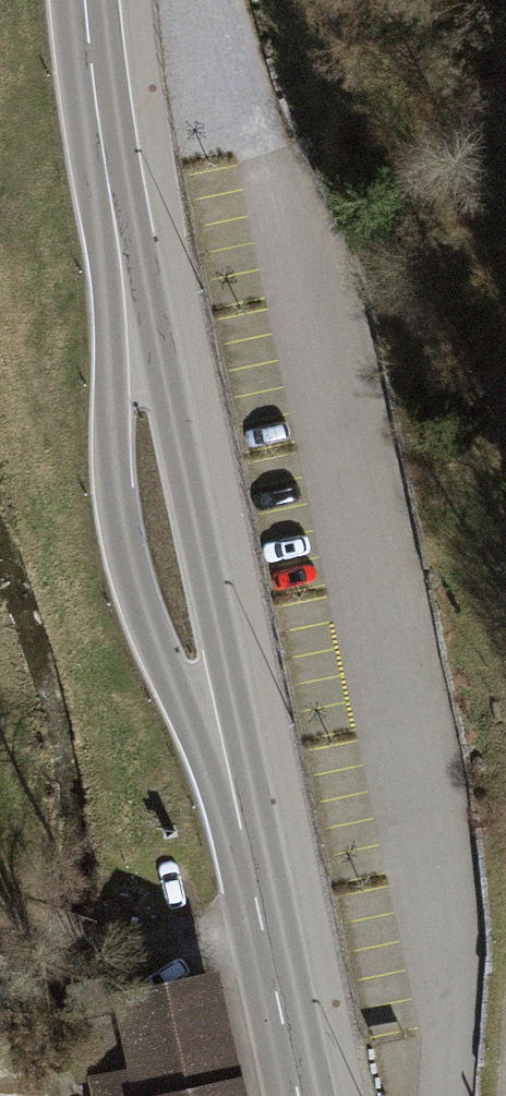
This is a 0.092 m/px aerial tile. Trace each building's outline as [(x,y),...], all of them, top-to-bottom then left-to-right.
[(228,986),(76,1018),(92,1095),(251,1095),(228,986)]
